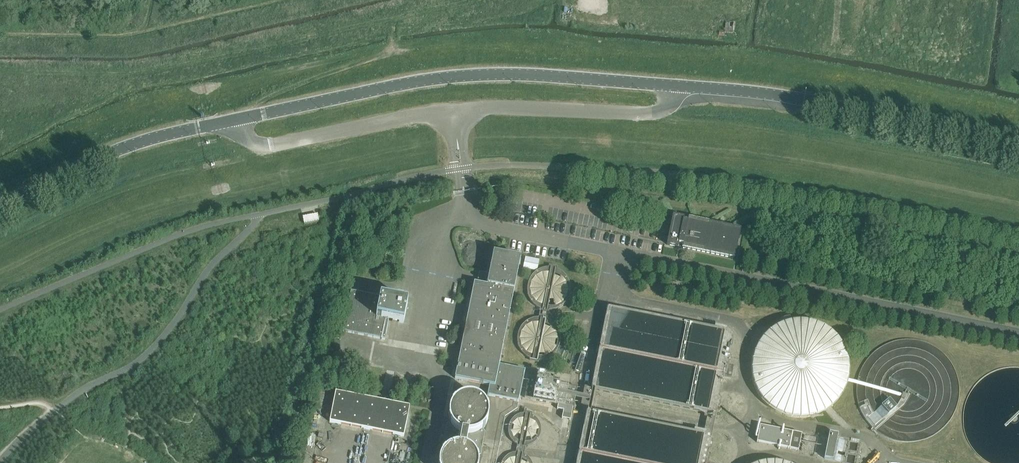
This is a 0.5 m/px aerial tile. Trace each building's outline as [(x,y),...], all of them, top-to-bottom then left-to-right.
[(317,215),(303,217),(304,224),(319,222),(317,215)] [(683,222),(684,219),(673,216),(667,245),(678,248),(679,245),(683,246),(682,249),(734,259),(740,230),(688,220),(687,222),(683,222)] [(758,256),(764,258),(766,246),(761,245),(758,256)] [(480,284),(475,283),(455,379),(490,386),(488,396),(519,402),(525,371),(499,366),(520,260),(494,254),(489,276),(482,274),(480,284)] [(526,256),(524,266),(538,269),(540,260),(526,256)] [(572,288),(572,287),(572,283),(570,280),(568,275),(566,272),(562,270),(559,268),(555,267),(551,267),(547,267),(543,268),(540,270),(537,272),(534,275),(532,278),(531,282),(530,287),(530,290),(531,295),(534,299),(536,302),(539,305),(542,306),(546,308),(550,308),(555,308),(558,307),(562,305),(566,302),(568,299),(570,296),(571,292),(572,288)] [(408,303),(351,292),(343,332),(385,340),(389,321),(404,323),(408,303)] [(561,344),(562,340),(562,335),(560,332),(559,328),(556,325),(553,322),(550,320),(546,318),(542,318),(538,318),(534,319),(530,320),(526,323),(523,326),(521,329),(520,333),(519,337),(519,341),(519,345),(521,349),(523,352),(526,355),(529,358),(533,360),(537,361),(541,361),(545,360),(549,359),(552,357),(556,354),(558,351),(560,348),(561,344)] [(847,377),(848,371),(848,365),(847,359),(845,354),(843,348),(841,343),(837,339),(833,334),(829,331),(824,327),(819,325),(814,322),(808,321),(803,320),(797,320),(791,320),(785,322),(780,323),(775,326),(770,329),(765,332),(761,336),(758,341),(755,346),(752,351),(750,357),(749,362),(749,368),(749,374),(750,379),(751,385),(753,390),(756,395),(759,400),(763,404),(768,408),(772,411),(777,414),(783,416),(788,418),(794,419),(800,419),(805,418),(811,417),(817,415),(822,413),(827,410),(831,406),(835,402),(839,398),(842,393),(844,388),(846,382),(847,377)] [(563,411),(562,415),(571,417),(577,388),(528,378),(524,398),(558,405),(557,410),(563,411)] [(410,407),(335,393),(330,423),(404,437),(410,407)] [(488,418),(488,415),(488,411),(487,407),(485,404),(482,401),(479,399),(476,397),(472,396),(469,395),(465,396),(461,397),(458,399),(455,401),(452,404),(451,408),(450,411),(449,415),(450,419),(451,422),(451,423),(452,425),(453,426),(454,427),(455,429),(458,431),(461,433),(465,434),(469,434),(473,434),(476,433),(478,432),(479,431),(480,431),(481,430),(482,429),(483,428),(485,425),(487,422),(488,418)] [(544,433),(544,430),(543,427),(542,424),(541,421),(539,419),(537,417),(534,415),(531,414),(528,414),(525,414),(522,415),(519,416),(517,418),(514,420),(513,423),(512,426),(511,429),(511,432),(512,435),(513,438),(515,440),(517,442),(520,444),(522,445),(525,446),(529,446),(532,446),(535,445),(537,443),(539,441),(541,438),(543,436),(544,433)] [(445,437),(443,448),(445,452),(446,451),(448,450),(449,449),(451,448),(452,447),(454,447),(456,447),(457,446),(459,446),(465,448),(467,448),(468,449),(470,450),(471,451),(472,452),(473,454),(474,455),(475,457),(476,458),(480,456),(482,444),(484,433),(482,429),(481,430),(480,431),(479,431),(478,432),(476,433),(475,433),(473,434),(471,434),(469,434),(468,434),(462,433),(460,433),(459,432),(457,431),(456,430),(455,429),(454,427),(453,426),(452,425),(451,423),(447,425),(445,437)] [(798,451),(801,435),(757,426),(754,442),(798,451)] [(835,461),(839,437),(830,435),(825,459),(835,461)] [(477,462),(476,459),(476,458),(475,457),(474,455),(473,454),(472,452),(469,450),(465,448),(461,447),(459,447),(455,447),(451,448),(448,450),(446,451),(445,452),(443,455),(441,459),(440,462),(439,462),(477,462)] [(534,461),(532,459),(531,457),(527,455),(525,454),(521,454),(517,454),(515,455),(512,456),(509,458),(507,460),(505,462),(535,462),(534,461)]
